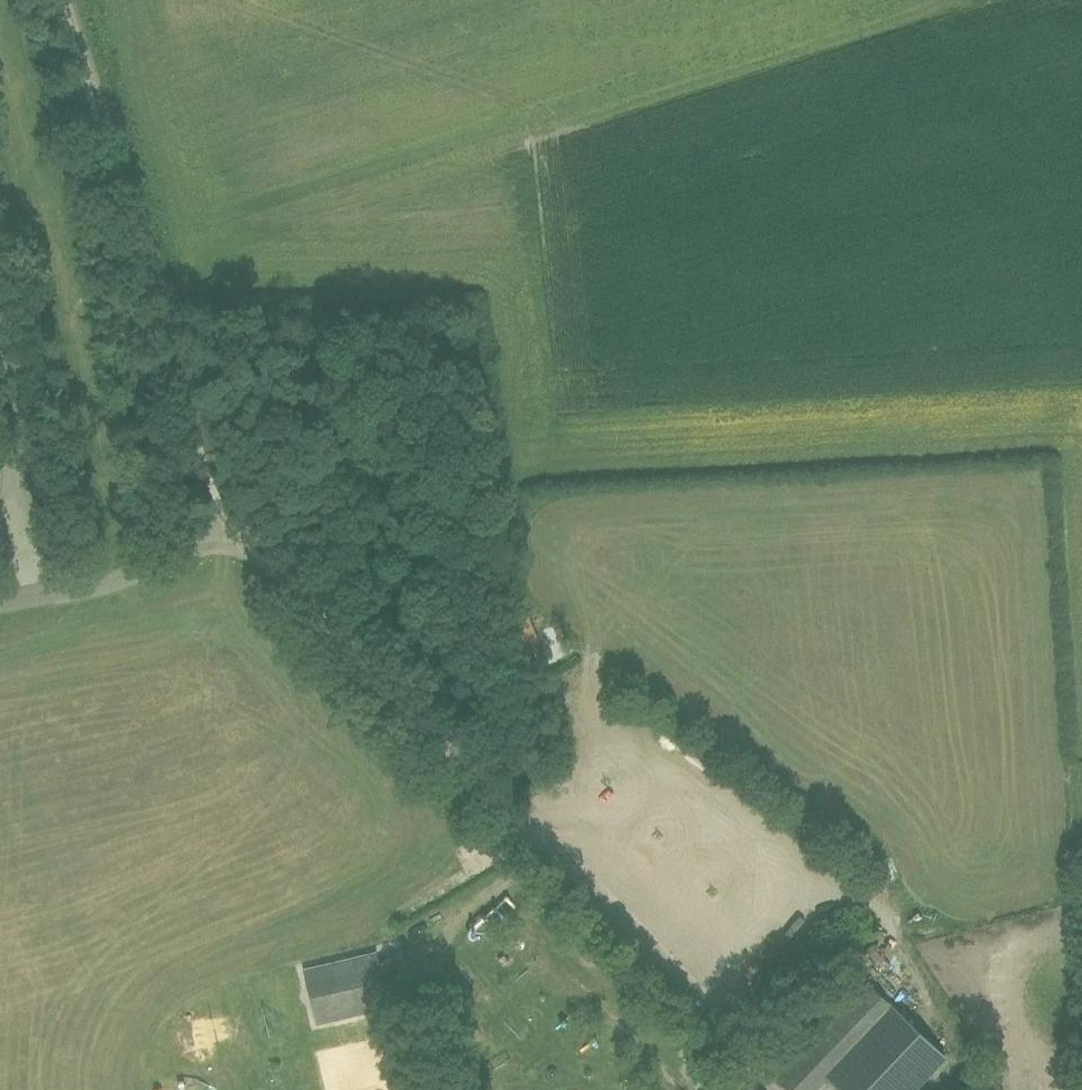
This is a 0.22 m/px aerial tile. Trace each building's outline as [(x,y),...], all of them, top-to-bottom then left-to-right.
[(388,1005),(375,952),(303,969),(316,1022),(388,1005)] [(793,1089),(812,1089),(827,1075),(842,1089),(914,1089),(944,1058),(891,1007),(892,1007),(868,984),(779,1077),(793,1089)] [(726,1074),(709,1089),(741,1089),(726,1074)]
